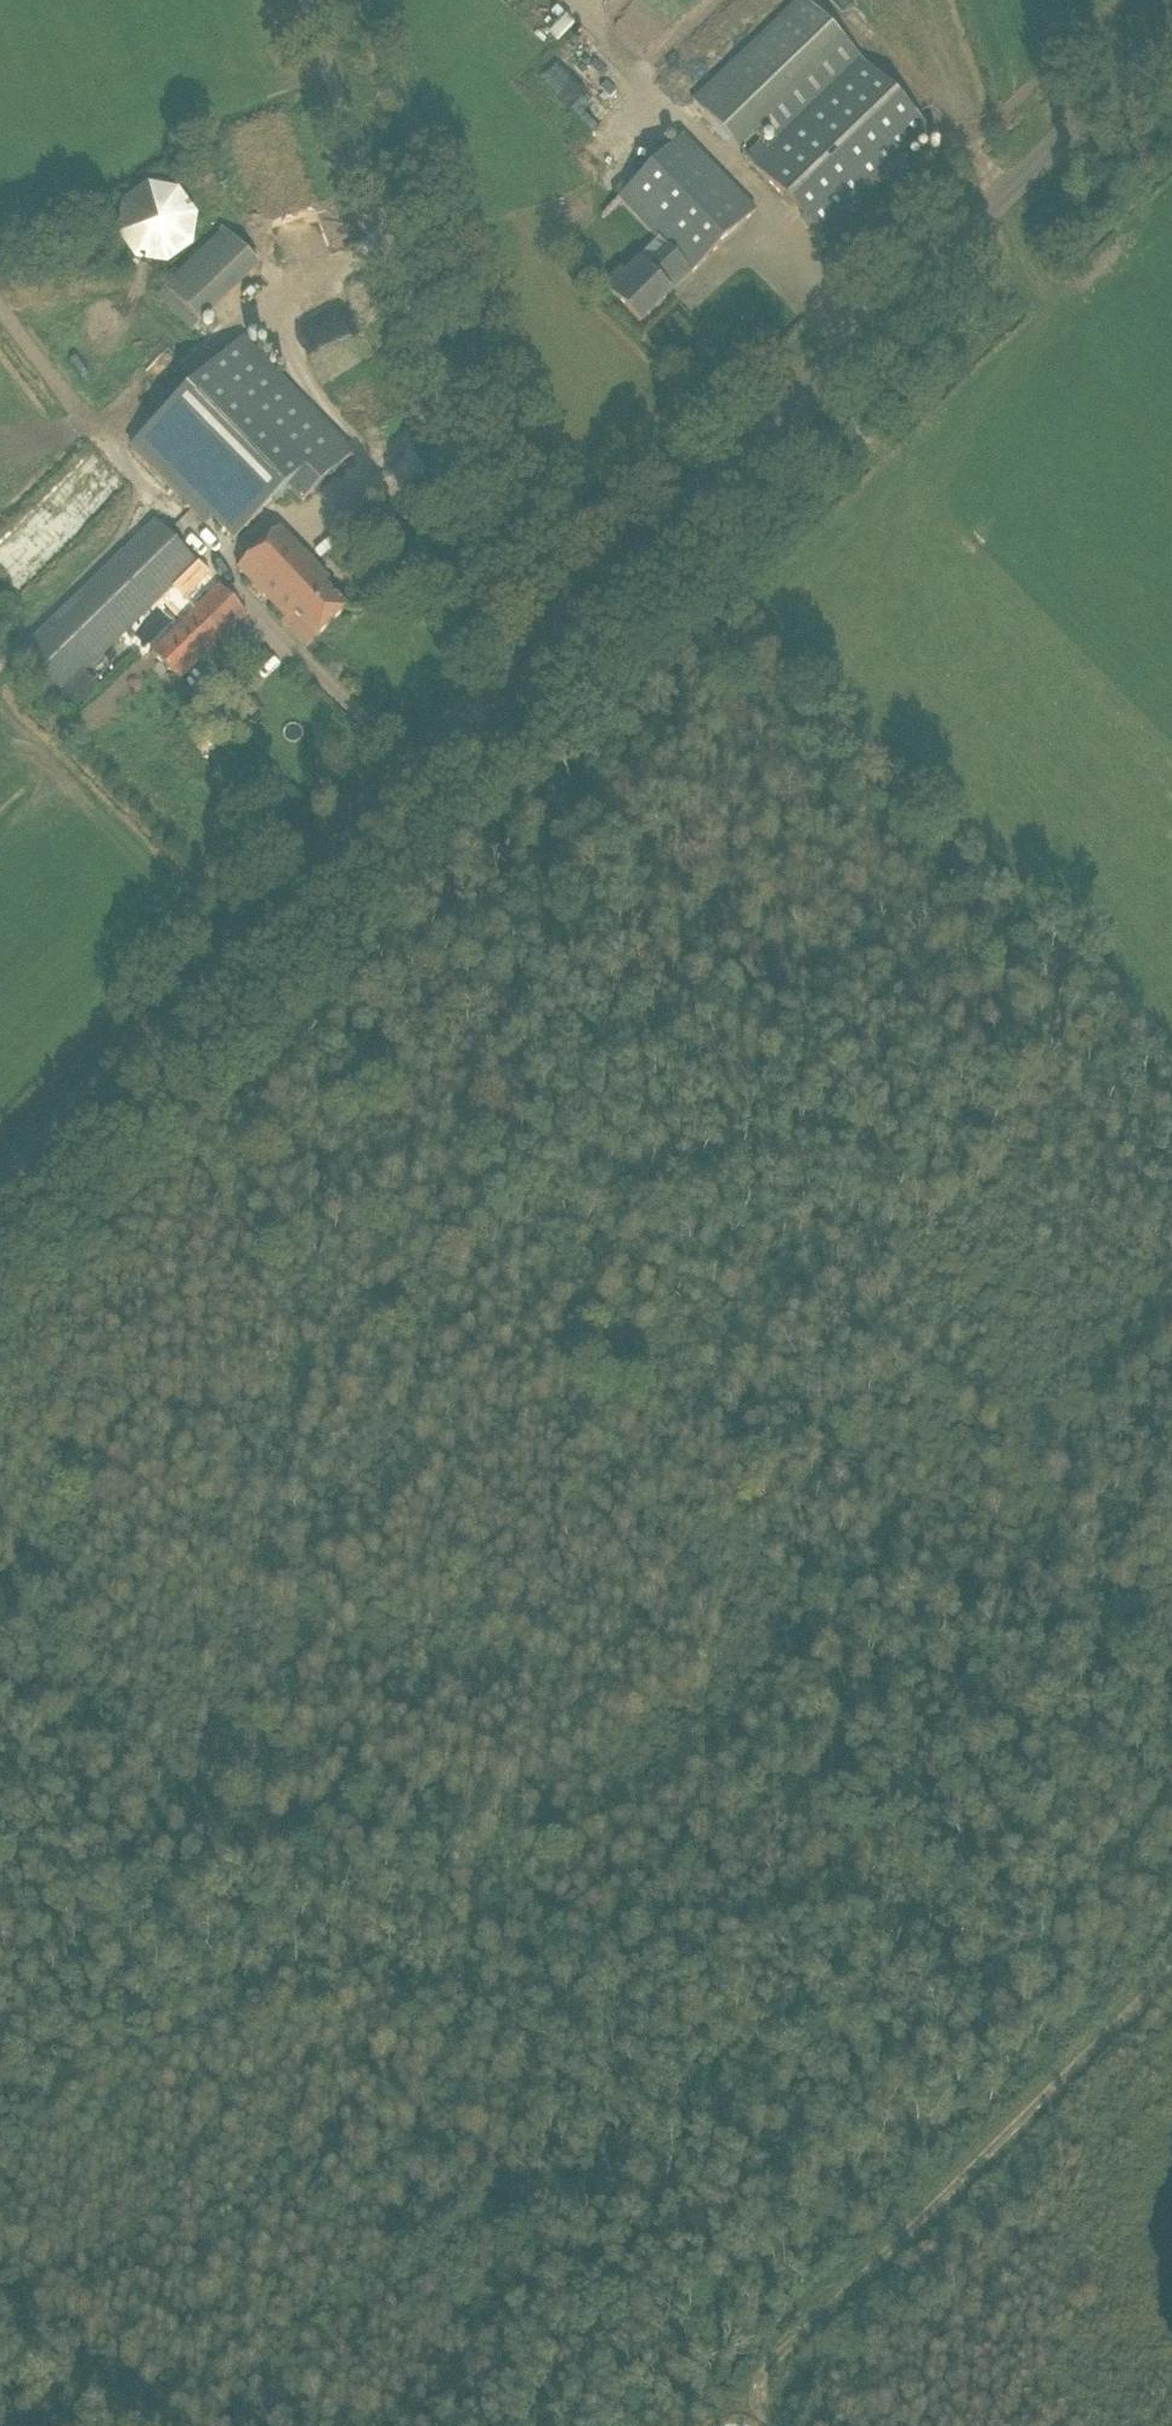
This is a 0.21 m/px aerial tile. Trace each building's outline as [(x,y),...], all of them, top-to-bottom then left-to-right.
[(804,0),(795,0),(691,102),(739,152),(848,46),(804,0)] [(554,41),(571,25),(561,15),(544,31),(554,41)] [(759,144),(744,158),(823,239),(932,133),(862,60),(767,152),(759,144)] [(683,136),(619,199),(658,239),(684,267),(691,274),(756,211),(683,136)] [(192,248),(197,217),(180,190),(147,185),(121,205),(116,237),(135,264),(166,267),(192,248)] [(195,328),(256,260),(215,224),(154,291),(195,328)] [(621,272),(604,288),(639,325),(670,294),(663,287),(684,267),(658,239),(637,260),(640,262),(625,276),(621,272)] [(214,518),(218,522),(234,540),(287,488),(301,503),(353,453),(243,339),(129,449),(205,527),(214,518)] [(155,520),(14,658),(56,702),(69,714),(97,687),(85,674),(198,564),(155,520)] [(329,580),(280,529),(238,569),(287,621),(292,616),(314,639),(346,608),(324,585),(329,580)] [(151,652),(180,682),(248,616),(219,586),(151,652)]
